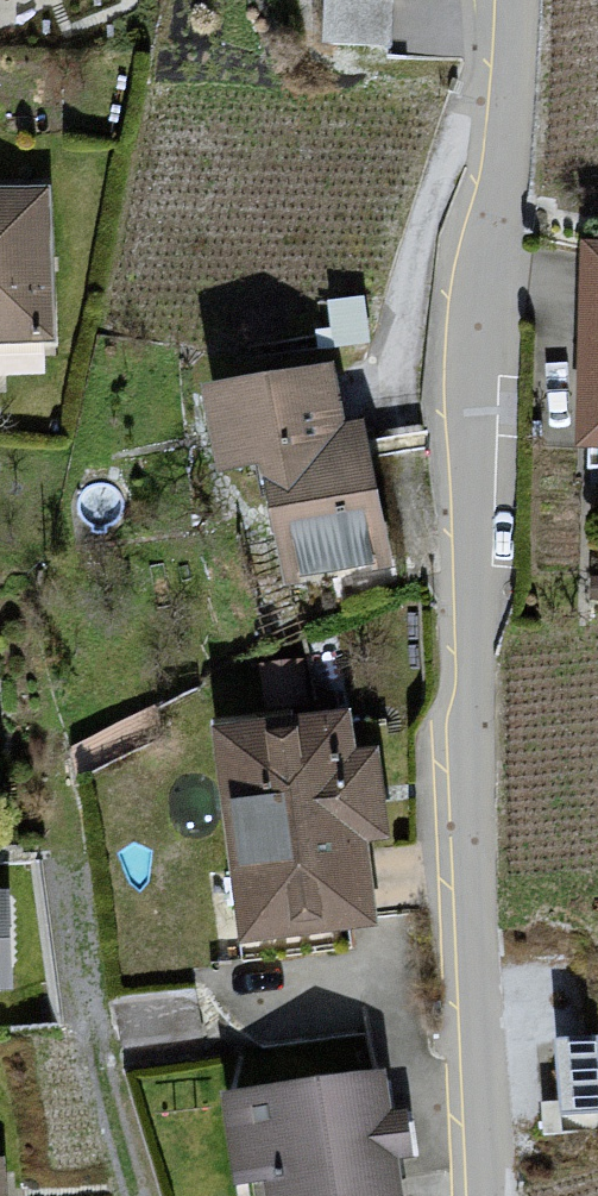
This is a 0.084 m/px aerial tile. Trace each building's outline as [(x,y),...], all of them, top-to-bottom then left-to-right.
[(45,374),(37,196),(0,197),(0,375),(45,374)] [(368,342),(363,299),(333,304),(336,333),(338,346),(368,342)] [(335,440),(324,379),(220,399),(231,464),(241,462),(249,500),(281,495),(296,574),(381,558),(359,445),(357,436),(335,440)] [(209,460),(177,467),(183,515),(214,505),(209,460)] [(302,664),(265,669),(270,705),(305,700),(302,664)] [(230,742),(256,957),(338,947),(335,922),(365,918),(410,913),(386,721),(341,726),(230,742)] [(588,1037),(570,1039),(571,1053),(557,1055),(562,1112),(562,1116),(597,1113),(597,1037),(588,1037)] [(379,1080),(237,1100),(248,1179),(282,1174),(285,1195),(396,1195),(379,1080)] [(448,1128),(396,1132),(380,1080),(379,1080),(396,1195),(451,1195),(448,1128)]
